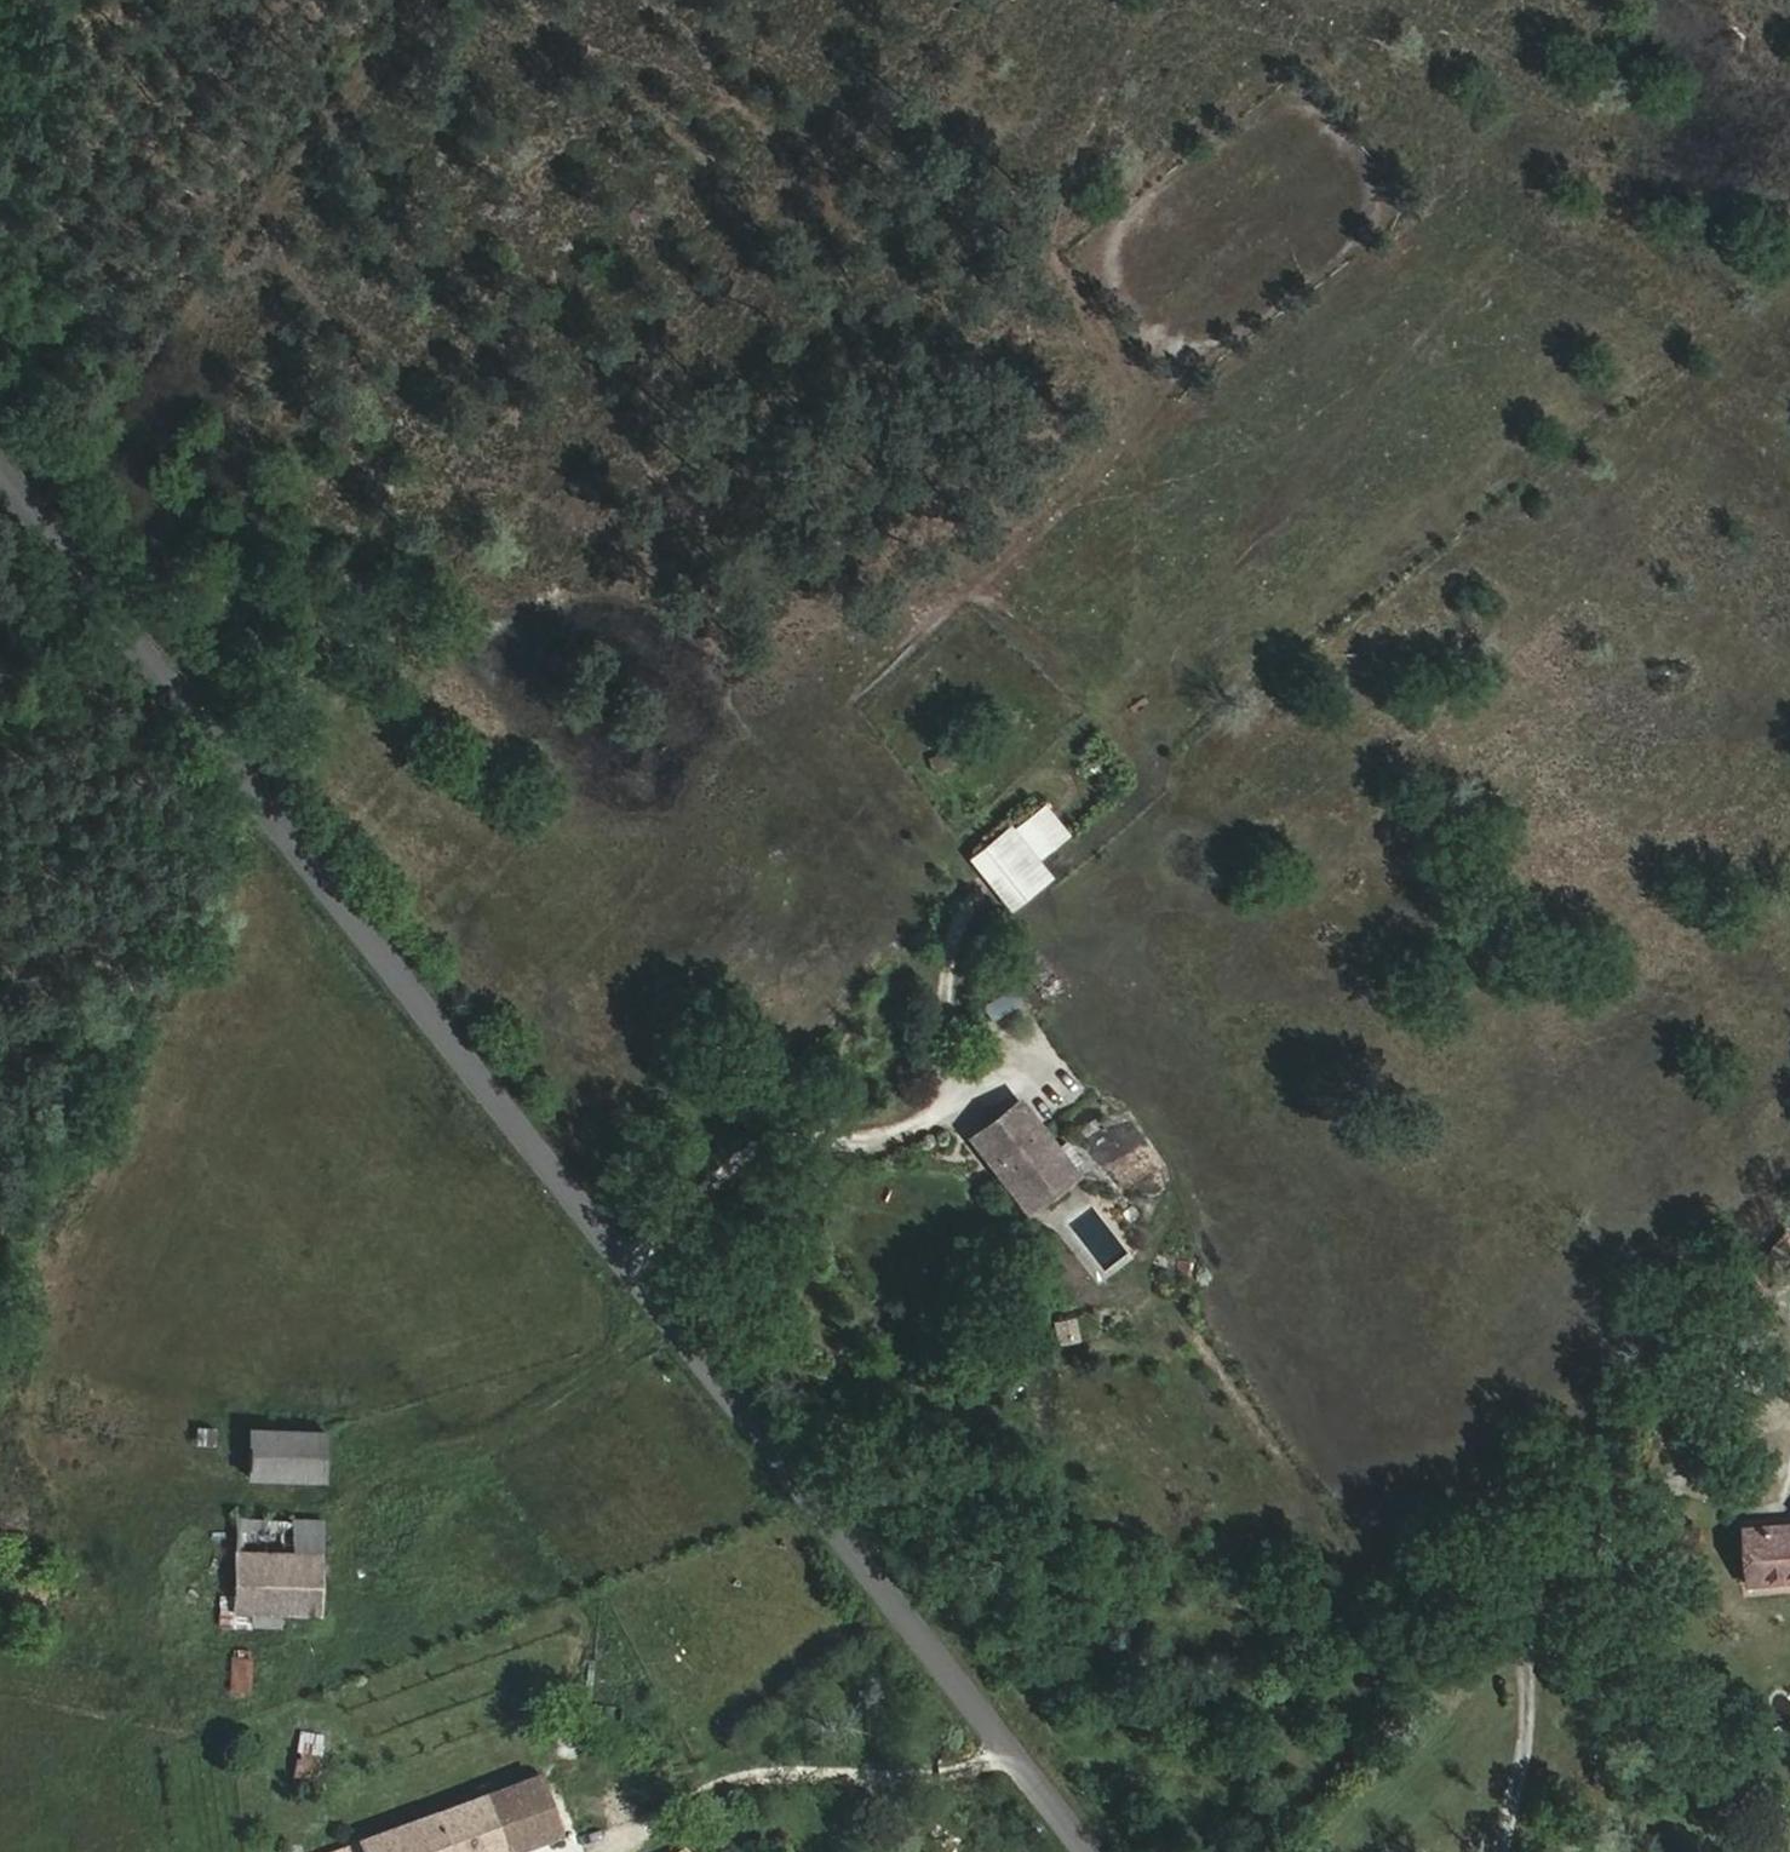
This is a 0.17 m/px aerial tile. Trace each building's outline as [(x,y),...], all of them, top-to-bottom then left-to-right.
[(934,774),(954,768),(948,751),(928,757),(934,774)] [(1000,838),(970,863),(1008,910),(1038,885),(1000,838)] [(992,1020),(1023,1003),(1015,989),(984,1005),(992,1020)] [(1016,1107),(975,1139),(1030,1208),(1071,1176),(1016,1107)] [(1083,1236),(1095,1257),(1114,1246),(1102,1225),(1083,1236)] [(1779,1237),(1734,1294),(1745,1303),(1789,1246),(1779,1237)] [(1080,1318),(1054,1318),(1054,1343),(1080,1343),(1080,1318)] [(323,1479),(325,1432),(250,1428),(247,1476),(323,1479)] [(239,1521),(235,1598),(235,1611),(302,1614),(319,1615),(323,1523),(239,1521)] [(1756,1581),(1789,1576),(1789,1526),(1749,1531),(1756,1581)] [(1744,1582),(1756,1581),(1749,1531),(1737,1533),(1744,1582)] [(235,1611),(235,1598),(221,1598),(219,1624),(301,1628),(302,1614),(235,1611)] [(229,1656),(229,1694),(253,1694),(253,1656),(229,1656)] [(294,1776),(315,1780),(322,1738),(302,1734),(294,1776)] [(559,1837),(538,1780),(358,1848),(357,1846),(341,1851),(519,1851),(559,1837)] [(698,1844),(686,1851),(704,1851),(698,1844)]
